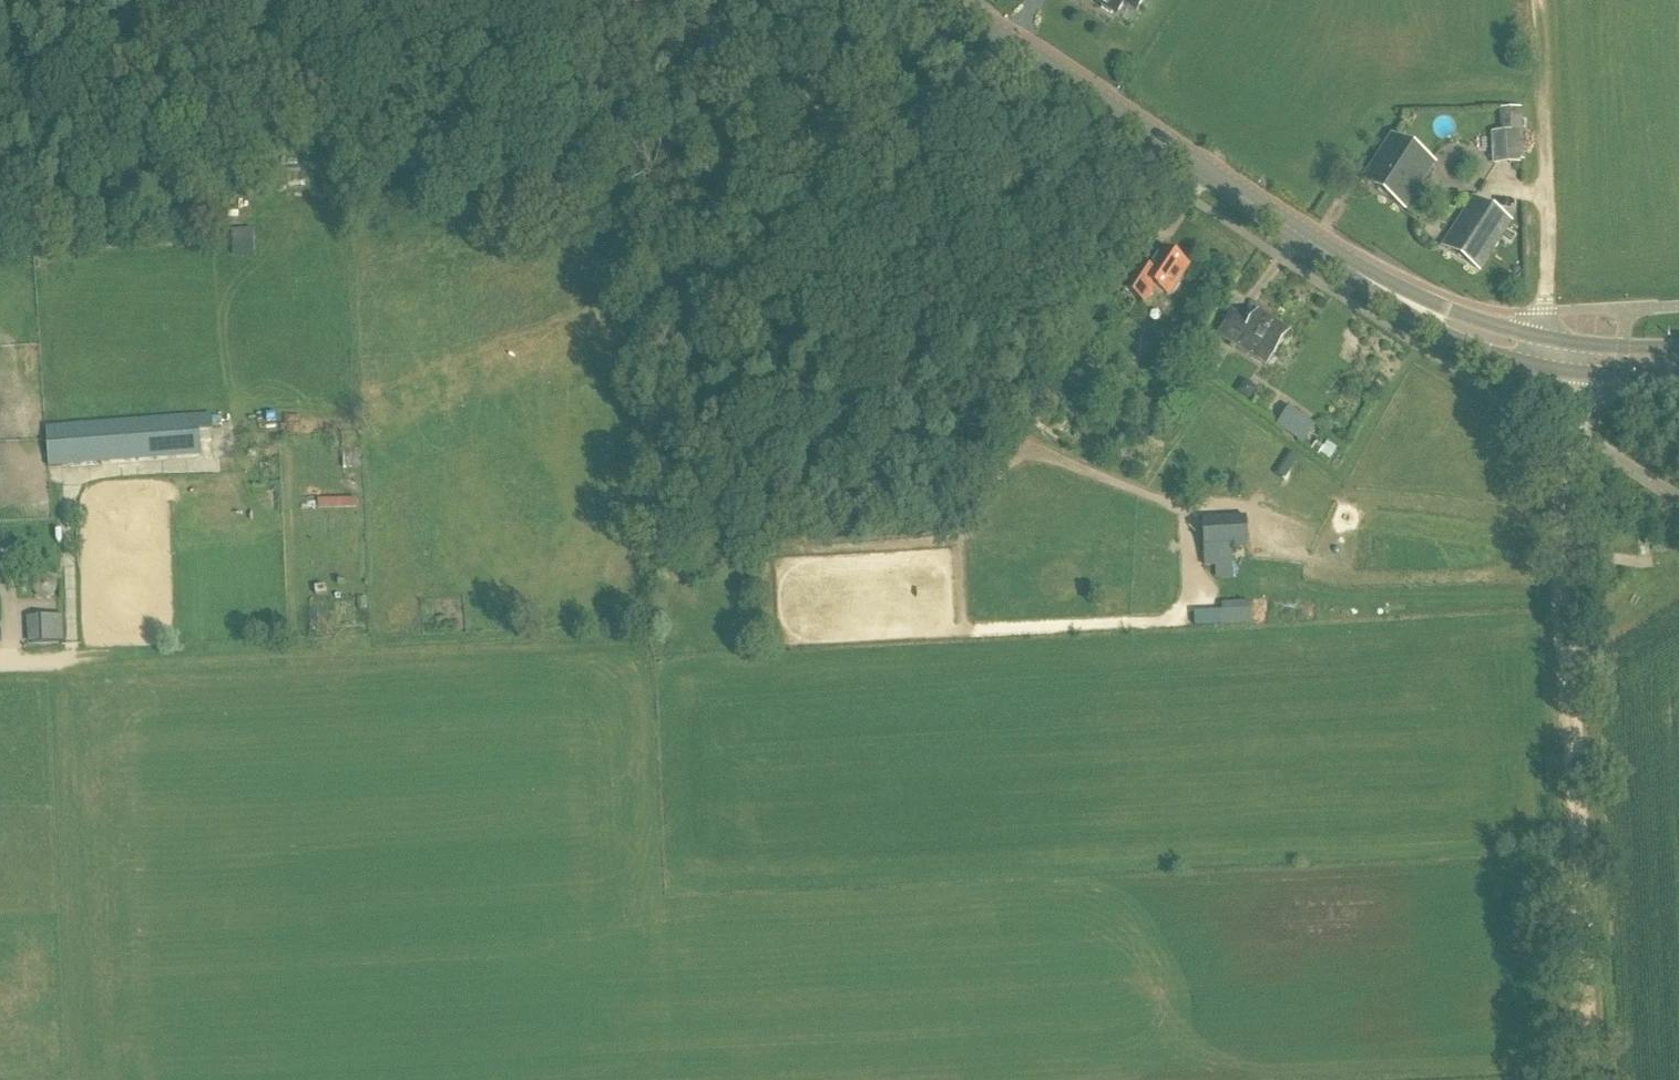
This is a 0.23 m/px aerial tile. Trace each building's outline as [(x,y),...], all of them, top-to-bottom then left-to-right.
[(1117,15),(1125,4),(1137,12),(1145,0),(1094,0),(1117,15)] [(1521,164),(1519,132),(1510,133),(1512,164),(1521,164)] [(1362,183),(1404,209),(1432,164),(1391,138),(1362,183)] [(1442,247),(1479,271),(1510,223),(1473,199),(1442,247)] [(234,243),(235,256),(253,255),(252,242),(234,243)] [(1148,269),(1140,264),(1123,292),(1147,306),(1157,290),(1168,297),(1169,296),(1172,297),(1181,283),(1179,282),(1189,266),(1162,249),(1149,269),(1148,269)] [(1237,348),(1266,367),(1288,332),(1258,313),(1251,325),(1232,314),(1218,336),(1237,348)] [(1277,426),(1305,447),(1318,430),(1290,409),(1277,426)] [(46,427),(49,467),(202,456),(199,416),(46,427)] [(343,434),(344,468),(363,467),(361,433),(343,434)] [(1318,455),(1329,462),(1338,449),(1327,442),(1323,447),(1316,443),(1312,450),(1319,455),(1318,455)] [(1216,566),(1217,579),(1234,578),(1234,565),(1234,550),(1248,549),(1246,516),(1202,518),(1206,566),(1216,566)] [(45,600),(49,600),(52,598),(54,596),(57,592),(58,589),(58,586),(57,582),(56,580),(54,577),(50,575),(46,575),(43,575),(39,577),(36,579),(35,582),(34,586),(33,590),(35,593),(38,597),(41,599),(45,600)] [(1223,604),(1224,626),(1253,625),(1251,602),(1223,604)] [(27,617),(28,644),(64,642),(63,615),(27,617)]
